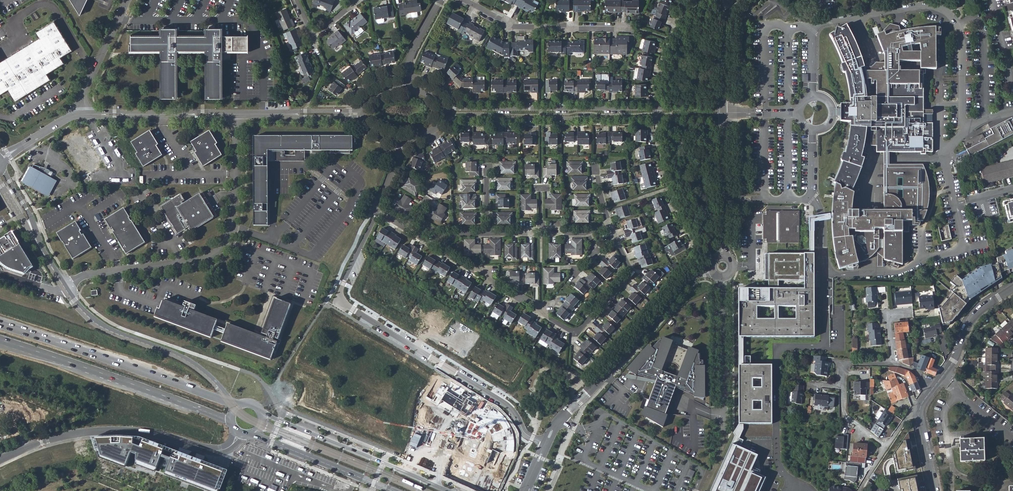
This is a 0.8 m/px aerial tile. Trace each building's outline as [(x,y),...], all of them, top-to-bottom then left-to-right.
[(80,15),(87,0),(71,0),(80,15)] [(313,1),(318,3),(318,2),(322,4),(328,11),(333,0),(314,0),(313,1)] [(400,15),(405,15),(405,13),(422,11),(421,4),(418,4),(417,0),(412,0),(412,1),(403,2),(403,3),(399,4),(400,15)] [(537,0),(520,0),(518,5),(517,6),(527,11),(528,9),(530,11),(534,10),(539,1),(537,0)] [(555,9),(563,9),(563,11),(568,11),(568,0),(555,0),(555,9)] [(573,11),(576,11),(576,10),(580,10),(581,9),(588,9),(589,1),(580,0),(573,0),(573,11)] [(620,12),(620,11),(620,1),(620,0),(604,0),(603,10),(610,11),(610,12),(620,12)] [(1012,57),(1012,0),(999,0),(1012,57)] [(620,1),(620,11),(623,11),(623,13),(629,13),(629,14),(638,14),(638,1),(632,1),(632,2),(622,2),(620,1)] [(656,11),(655,14),(663,18),(664,18),(665,16),(664,15),(668,6),(659,2),(655,11),(656,11)] [(386,5),(384,5),(374,7),(376,19),(388,17),(388,18),(394,17),(392,5),(391,6),(386,6),(386,5)] [(275,12),(282,30),(294,25),(291,18),(290,19),(285,8),(275,12)] [(456,30),(461,33),(466,23),(462,21),(463,18),(452,13),(447,23),(457,29),(456,30)] [(344,25),(351,35),(368,23),(361,14),(350,22),(349,21),(344,25)] [(660,21),(663,18),(655,14),(653,18),(651,18),(648,25),(655,29),(659,21),(660,21)] [(7,86),(13,97),(47,76),(44,71),(61,60),(58,55),(69,48),(52,20),(35,30),(38,36),(0,59),(0,90),(7,86)] [(470,22),(464,31),(468,33),(468,35),(478,41),(484,30),(479,27),(478,28),(473,25),(474,23),(470,22)] [(883,31),(885,35),(892,33),(900,31),(899,26),(895,25),(889,24),(886,27),(883,30),(883,31)] [(833,112),(833,116),(840,116),(840,121),(848,122),(850,122),(849,134),(848,140),(847,144),(845,153),(843,153),(840,160),(842,161),(838,171),(834,181),(833,182),(834,183),(832,197),(830,213),(831,218),(831,227),(832,239),(834,256),(838,269),(845,267),(845,270),(852,270),(856,269),(858,267),(857,264),(862,262),(866,260),(871,256),(875,252),(877,254),(882,258),(883,258),(883,260),(891,262),(890,267),(897,269),(899,267),(899,264),(902,265),(902,232),(909,232),(909,226),(919,226),(919,222),(922,221),(925,215),(927,208),(928,202),(929,193),(929,187),(927,179),(925,171),(922,164),(889,165),(889,152),(932,152),(933,123),(928,123),(923,123),(923,115),(932,115),(932,110),(923,110),(923,74),(925,74),(925,69),(936,69),(936,61),(935,61),(935,36),(940,36),(940,29),(938,27),(935,26),(900,31),(892,33),(885,35),(883,31),(879,33),(877,26),(872,28),(875,36),(876,35),(884,55),(883,63),(884,71),(865,71),(864,67),(859,54),(857,47),(854,41),(851,36),(848,30),(845,25),(840,27),(835,26),(834,31),(828,34),(831,38),(833,43),(835,48),(838,53),(840,58),(842,63),(840,64),(843,72),(845,71),(846,75),(847,79),(847,83),(849,89),(849,95),(850,104),(840,104),(839,109),(833,109),(833,112)] [(338,45),(345,39),(337,28),(333,32),(334,33),(330,35),(330,34),(323,39),(328,45),(329,44),(333,48),(338,44),(338,45)] [(285,34),(291,49),(301,44),(298,35),(299,34),(296,29),(285,34)] [(161,37),(131,37),(131,51),(161,51),(161,53),(162,98),(176,98),(176,51),(206,51),(206,98),(222,98),(221,52),(221,50),(248,50),(248,35),(221,35),(221,30),(206,30),(206,37),(176,37),(176,30),(161,30),(161,37)] [(516,43),(509,43),(509,56),(517,57),(517,51),(526,51),(527,52),(532,52),(533,40),(526,40),(526,41),(523,41),(523,36),(516,36),(516,43)] [(503,56),(509,56),(509,43),(503,42),(501,41),(500,42),(492,38),(487,49),(489,50),(493,50),(503,55),(503,56)] [(592,54),(609,54),(609,39),(599,39),(598,38),(592,38),(592,54)] [(617,39),(609,39),(609,54),(626,55),(626,47),(628,47),(628,38),(617,38),(617,39)] [(644,39),(641,50),(652,52),(653,48),(651,48),(653,41),(644,39)] [(561,55),(565,55),(565,43),(562,43),(562,41),(548,42),(548,53),(561,53),(561,55)] [(569,43),(565,43),(565,55),(569,55),(569,54),(583,53),(583,41),(576,41),(576,42),(569,42),(569,43)] [(206,51),(176,51),(176,98),(178,98),(178,53),(204,52),(205,98),(206,98),(206,51)] [(306,51),(294,56),(296,61),(298,60),(300,66),(299,67),(301,73),(303,73),(306,72),(307,75),(304,76),(301,78),(303,82),(309,80),(308,77),(310,77),(309,74),(312,73),(313,70),(310,62),(309,62),(308,60),(307,56),(308,56),(306,51)] [(426,65),(431,67),(432,65),(435,57),(436,55),(425,51),(421,61),(427,63),(426,65)] [(384,54),(380,54),(381,64),(385,64),(385,63),(393,62),(391,52),(383,52),(384,54)] [(376,66),(381,66),(381,64),(380,54),(380,53),(368,55),(370,65),(376,65),(376,66)] [(447,59),(440,57),(441,55),(436,53),(436,55),(435,57),(432,65),(435,66),(436,65),(443,68),(447,59)] [(639,64),(638,68),(649,69),(649,65),(648,65),(649,57),(639,55),(637,63),(639,64)] [(355,65),(351,68),(356,75),(360,73),(359,72),(366,67),(361,60),(354,64),(355,65)] [(864,67),(865,71),(884,71),(883,63),(875,63),(871,67),(864,67)] [(352,78),(357,76),(356,75),(351,68),(350,65),(340,71),(346,81),(352,77),(352,78)] [(452,79),(456,82),(462,76),(458,72),(459,71),(453,66),(448,72),(453,78),(452,79)] [(648,73),(649,69),(638,68),(637,67),(635,79),(645,80),(646,73),(648,73)] [(460,86),(473,87),(473,80),(473,78),(464,77),(462,76),(456,82),(460,86)] [(603,91),(607,91),(608,81),(608,78),(604,78),(604,80),(595,80),(595,90),(603,90),(603,91)] [(343,87),(344,85),(337,79),(335,81),(334,80),(328,88),(335,94),(342,86),(343,87)] [(572,92),(576,92),(576,81),(572,81),(572,79),(563,79),(563,90),(572,91),(572,92)] [(587,80),(576,79),(576,81),(576,92),(581,92),(582,90),(587,90),(587,80)] [(484,80),(473,80),(473,87),(473,91),(478,91),(478,90),(484,90),(484,80)] [(499,92),(503,92),(503,81),(503,80),(492,80),(492,91),(499,90),(499,92)] [(508,81),(503,81),(503,92),(506,92),(506,91),(516,91),(516,80),(507,80),(508,81)] [(523,89),(530,89),(530,92),(537,92),(537,80),(524,80),(523,89)] [(546,80),(546,91),(551,91),(551,89),(557,90),(557,80),(546,80)] [(612,81),(608,81),(607,91),(613,91),(613,90),(621,90),(621,80),(612,80),(612,81)] [(645,91),(645,84),(634,84),(634,96),(646,96),(646,91),(645,91)] [(962,142),(969,156),(1012,135),(1012,120),(1012,117),(962,142)] [(211,129),(191,140),(197,149),(194,150),(202,165),(222,154),(216,144),(218,143),(211,129)] [(634,130),(633,142),(643,143),(644,137),(645,137),(645,131),(634,130)] [(81,131),(63,141),(83,175),(101,166),(81,131)] [(149,131),(130,142),(137,153),(135,154),(143,167),(162,156),(156,146),(158,144),(149,131)] [(468,141),(472,142),(472,131),(468,131),(468,133),(460,133),(460,143),(468,143),(468,141)] [(472,142),(472,143),(487,143),(487,133),(476,133),(476,131),(472,131),(472,142)] [(491,144),(503,144),(503,141),(503,131),(498,131),(498,133),(491,133),(491,144)] [(507,131),(503,131),(503,141),(507,141),(507,143),(514,143),(514,132),(507,132),(507,131)] [(523,133),(523,144),(534,144),(534,131),(529,131),(529,133),(523,133)] [(547,131),(545,144),(558,144),(558,133),(552,133),(552,131),(547,131)] [(572,141),(577,141),(577,131),(572,131),(572,133),(564,133),(564,142),(572,143),(572,141)] [(581,131),(577,131),(577,141),(577,144),(587,144),(588,134),(581,134),(581,131)] [(605,141),(609,141),(609,139),(609,131),(605,131),(605,132),(596,132),(596,143),(605,143),(605,141)] [(613,131),(609,131),(609,139),(613,139),(613,141),(621,141),(622,132),(613,132),(613,131)] [(352,151),(352,136),(253,137),(253,225),(268,225),(268,166),(263,166),(263,159),(268,159),(268,151),(274,151),(274,161),(305,161),(305,151),(312,151),(312,153),(350,153),(350,151),(352,151)] [(442,143),(439,146),(444,155),(447,153),(448,154),(455,149),(450,140),(443,144),(442,143)] [(636,151),(638,161),(648,159),(646,151),(648,151),(647,145),(636,147),(637,151),(636,151)] [(435,162),(444,157),(444,155),(439,146),(434,149),(434,150),(429,153),(435,162)] [(963,169),(967,188),(1005,179),(998,150),(963,169)] [(406,166),(417,171),(419,167),(421,163),(425,162),(422,152),(416,153),(414,157),(412,157),(410,161),(408,161),(406,166)] [(475,169),(476,162),(466,161),(465,171),(468,171),(468,175),(478,175),(478,169),(475,169)] [(515,161),(499,161),(498,166),(500,166),(500,173),(512,173),(512,166),(515,166),(515,161)] [(568,173),(581,172),(581,166),(582,166),(582,161),(567,161),(567,166),(569,166),(568,173)] [(612,163),(613,170),(608,171),(608,174),(619,173),(618,170),(622,170),(622,161),(612,163)] [(534,164),(525,164),(525,175),(533,175),(533,177),(537,177),(537,168),(534,168),(534,164)] [(547,174),(556,175),(556,168),(556,165),(550,164),(546,164),(546,168),(543,168),(543,177),(547,177),(547,174)] [(33,169),(25,184),(42,193),(50,178),(53,173),(52,172),(50,171),(49,170),(48,170),(46,169),(44,168),(42,168),(40,167),(38,166),(36,166),(35,165),(33,169)] [(639,165),(641,177),(652,175),(651,170),(649,170),(648,165),(639,165)] [(613,178),(614,185),(624,183),(623,175),(619,175),(619,173),(608,174),(609,179),(613,178)] [(653,180),(652,175),(641,177),(642,187),(653,185),(652,179),(653,180)] [(573,182),(573,189),(585,188),(585,183),(587,182),(587,177),(571,178),(571,182),(573,182)] [(56,181),(50,178),(42,193),(47,196),(56,181)] [(510,189),(509,183),(512,183),(512,178),(495,179),(495,182),(496,182),(496,188),(510,189)] [(461,192),(474,192),(474,185),(476,185),(475,180),(460,180),(460,185),(461,184),(461,192)] [(401,188),(415,197),(420,189),(407,181),(404,186),(403,185),(401,188)] [(437,181),(434,185),(432,183),(427,191),(432,193),(434,191),(440,195),(446,186),(437,181)] [(612,196),(614,202),(626,198),(622,189),(609,193),(610,197),(612,196)] [(205,191),(202,192),(216,216),(219,214),(216,210),(209,199),(205,192),(205,191)] [(181,194),(159,207),(176,235),(184,231),(188,228),(191,226),(193,230),(216,216),(202,192),(185,202),(183,204),(182,202),(184,201),(181,194)] [(498,200),(498,208),(509,208),(509,198),(507,198),(506,194),(496,194),(496,200),(498,200)] [(521,194),(520,211),(531,211),(531,208),(536,208),(536,200),(530,199),(531,195),(521,194)] [(550,211),(561,211),(561,195),(551,195),(550,200),(544,200),(544,208),(550,208),(550,211)] [(591,195),(576,195),(576,201),(577,200),(577,206),(590,205),(590,201),(591,201),(591,195)] [(397,201),(392,209),(407,217),(411,210),(407,207),(411,201),(403,196),(400,202),(397,201)] [(476,196),(460,196),(460,201),(461,200),(461,208),(474,208),(474,201),(476,200),(476,196)] [(655,209),(656,213),(664,210),(662,206),(661,206),(657,199),(650,202),(653,209),(655,209)] [(1004,203),(1009,221),(1012,221),(1012,201),(1004,203)] [(431,206),(425,215),(440,225),(445,215),(443,214),(446,208),(439,204),(436,209),(431,206)] [(631,214),(628,205),(615,209),(616,214),(618,213),(620,218),(631,214)] [(123,207),(104,218),(125,253),(144,242),(123,207)] [(665,214),(664,210),(656,213),(653,214),(657,224),(666,220),(664,214),(665,214)] [(589,211),(574,211),(573,215),(576,215),(576,222),(588,222),(589,216),(590,216),(589,211)] [(799,243),(799,211),(763,211),(763,243),(799,243)] [(461,217),(461,224),(474,224),(474,217),(476,217),(476,212),(460,212),(459,217),(461,217)] [(509,223),(510,217),(511,217),(512,213),(496,213),(496,216),(497,216),(497,223),(509,223)] [(831,218),(830,213),(825,214),(811,217),(809,217),(809,254),(814,254),(814,248),(814,222),(826,219),(831,218)] [(638,228),(636,220),(627,223),(629,230),(624,231),(625,235),(637,231),(636,228),(638,228)] [(77,222),(58,234),(74,260),(93,249),(77,222)] [(673,232),(670,224),(660,228),(664,237),(666,236),(667,238),(675,235),(674,232),(673,232)] [(5,265),(6,266),(9,268),(11,269),(11,270),(13,271),(15,272),(17,273),(19,274),(20,274),(21,275),(32,266),(10,231),(3,235),(3,236),(0,238),(0,261),(5,265)] [(386,245),(393,235),(390,233),(389,235),(383,231),(378,240),(386,245)] [(637,234),(637,231),(625,235),(626,238),(631,237),(633,243),(642,240),(640,233),(637,234)] [(393,235),(386,245),(396,251),(402,242),(396,238),(397,237),(393,235)] [(566,252),(573,252),(573,254),(583,254),(583,238),(573,238),(573,243),(566,243),(566,252)] [(465,255),(476,255),(477,253),(482,253),(482,245),(476,245),(476,239),(465,239),(465,255)] [(493,254),(502,255),(501,239),(492,239),(492,244),(486,245),(486,252),(493,252),(493,254)] [(680,246),(677,240),(668,244),(673,255),(683,249),(682,245),(680,246)] [(523,244),(523,256),(529,256),(529,259),(534,259),(533,242),(529,242),(529,244),(523,244)] [(561,258),(561,245),(554,245),(554,242),(550,242),(550,259),(555,259),(555,258),(561,258)] [(517,259),(516,243),(512,243),(512,244),(507,244),(507,256),(512,256),(512,259),(517,259)] [(400,255),(406,259),(408,256),(410,257),(416,248),(413,246),(411,250),(404,247),(400,255)] [(637,259),(648,255),(644,246),(634,248),(636,254),(634,255),(635,259),(637,259)] [(423,258),(416,254),(419,250),(416,248),(410,257),(412,259),(411,262),(418,266),(423,258)] [(1000,274),(1012,269),(1012,251),(1011,248),(1005,252),(1006,255),(996,259),(997,263),(1000,274)] [(809,254),(764,254),(764,277),(764,281),(768,281),(768,289),(742,289),(738,289),(738,337),(743,337),(814,337),(813,269),(814,254),(809,254)] [(641,263),(642,268),(652,265),(649,255),(648,255),(637,259),(639,263),(641,263)] [(613,256),(608,262),(605,259),(602,262),(611,270),(613,268),(615,269),(620,263),(613,256)] [(436,262),(430,258),(425,267),(434,273),(440,263),(437,261),(436,262)] [(602,268),(599,272),(607,279),(610,274),(609,272),(611,270),(602,262),(599,265),(602,268)] [(439,273),(446,278),(452,268),(445,264),(445,266),(440,263),(434,273),(438,275),(439,273)] [(953,294),(941,309),(939,309),(943,327),(949,325),(956,317),(957,317),(966,305),(963,302),(967,298),(970,300),(981,292),(980,290),(988,286),(989,287),(996,283),(995,280),(1000,276),(1000,274),(997,263),(984,266),(961,282),(956,277),(950,284),(955,288),(951,293),(953,294)] [(544,268),(544,283),(554,284),(553,281),(562,281),(562,272),(554,272),(553,267),(544,268)] [(520,271),(510,271),(511,281),(519,280),(519,284),(523,284),(524,275),(520,275),(520,271)] [(658,278),(650,271),(645,277),(643,276),(641,280),(650,287),(658,278)] [(460,276),(455,272),(448,282),(458,288),(464,277),(461,274),(460,276)] [(527,283),(536,283),(536,286),(539,286),(539,277),(536,277),(536,273),(527,273),(527,283)] [(431,280),(438,284),(441,278),(434,274),(431,280)] [(594,290),(600,281),(593,275),(589,279),(587,278),(584,281),(591,287),(594,290)] [(464,277),(458,288),(467,294),(474,284),(467,280),(467,278),(464,277)] [(579,284),(576,289),(584,295),(591,287),(584,281),(581,279),(578,283),(579,284)] [(643,283),(639,288),(634,284),(632,287),(641,295),(642,293),(645,296),(650,290),(643,283)] [(628,298),(636,304),(641,300),(639,297),(641,295),(632,287),(629,291),(632,294),(628,298)] [(868,303),(868,308),(878,307),(878,303),(878,302),(878,297),(877,297),(877,292),(878,292),(878,288),(878,287),(866,288),(866,297),(866,298),(866,303),(868,303)] [(476,288),(470,297),(479,302),(481,300),(486,292),(483,290),(482,291),(476,288)] [(486,301),(493,306),(498,296),(491,291),(490,293),(487,290),(486,292),(481,300),(486,303),(486,301)] [(904,304),(904,305),(912,304),(911,291),(895,293),(896,306),(901,305),(901,304),(903,304),(904,304)] [(574,307),(580,300),(571,293),(565,299),(566,300),(564,303),(573,310),(575,308),(574,307)] [(928,310),(935,309),(933,296),(926,296),(925,295),(919,296),(920,309),(928,308),(928,310)] [(162,299),(159,307),(158,308),(156,308),(153,315),(153,316),(268,360),(269,359),(275,343),(276,340),(290,303),(271,296),(257,332),(253,330),(194,308),(195,306),(186,302),(185,304),(183,303),(182,305),(178,304),(178,302),(163,296),(162,299)] [(623,300),(619,305),(618,303),(615,307),(624,315),(631,307),(623,300)] [(500,304),(495,312),(501,316),(503,313),(505,315),(511,305),(507,303),(505,307),(500,304)] [(562,307),(557,313),(565,320),(573,310),(564,303),(561,306),(562,307)] [(506,319),(513,323),(518,314),(512,311),(515,307),(511,305),(505,315),(508,316),(506,319)] [(613,311),(609,316),(618,323),(624,315),(615,307),(612,310),(613,311)] [(520,322),(527,326),(526,327),(529,329),(535,320),(535,319),(532,317),(533,316),(526,311),(520,322)] [(535,320),(529,329),(528,331),(537,336),(544,326),(539,323),(539,322),(535,320)] [(598,326),(606,333),(609,331),(611,333),(615,327),(608,321),(604,326),(601,322),(598,326)] [(895,342),(898,359),(898,360),(899,360),(908,359),(903,332),(909,332),(909,330),(910,330),(910,329),(911,328),(911,326),(910,325),(908,325),(908,322),(894,323),(895,335),(895,342)] [(870,346),(881,345),(880,331),(878,331),(877,323),(867,324),(867,332),(868,332),(869,341),(870,346)] [(936,326),(924,329),(926,339),(931,338),(931,337),(934,336),(938,335),(937,333),(942,332),(940,324),(935,325),(936,326)] [(1011,326),(1008,324),(1003,328),(1011,337),(1012,335),(1012,324),(1011,326)] [(598,332),(595,336),(602,342),(606,337),(604,336),(606,333),(598,326),(595,330),(598,332)] [(1008,340),(1011,338),(1011,337),(1003,328),(990,340),(1000,345),(1003,343),(1003,344),(1008,340)] [(549,329),(543,338),(552,343),(557,334),(558,332),(555,330),(554,333),(549,329)] [(557,334),(552,343),(551,344),(561,351),(567,341),(560,338),(561,336),(557,334)] [(646,408),(644,414),(648,417),(648,416),(657,420),(657,422),(665,427),(669,417),(666,416),(677,389),(676,389),(677,386),(678,386),(696,395),(696,397),(700,397),(706,400),(706,365),(702,365),(702,364),(702,360),(702,353),(700,353),(701,350),(692,347),(692,349),(673,342),(674,340),(665,337),(664,339),(662,338),(661,340),(658,344),(655,346),(654,347),(653,346),(651,345),(631,368),(632,370),(631,371),(636,373),(638,375),(638,374),(659,379),(648,407),(651,408),(650,410),(646,408)] [(588,339),(584,343),(583,342),(580,346),(580,347),(582,348),(589,354),(590,355),(597,346),(588,339)] [(581,352),(576,357),(584,364),(591,356),(590,355),(589,354),(582,348),(579,351),(581,352)] [(997,348),(986,348),(986,358),(997,358),(998,359),(998,355),(997,355),(997,348)] [(826,362),(826,357),(814,356),(813,361),(815,361),(814,372),(816,375),(826,377),(827,370),(826,370),(826,367),(827,367),(828,362),(826,362)] [(921,356),(916,368),(935,376),(937,371),(931,368),(934,361),(921,356)] [(743,365),(738,365),(738,376),(738,425),(743,425),(771,425),(771,397),(771,366),(749,366),(749,357),(743,357),(743,365)] [(997,365),(997,358),(986,358),(985,365),(984,365),(984,368),(990,368),(998,368),(998,365),(997,365)] [(895,373),(904,375),(906,375),(908,371),(906,370),(897,367),(885,367),(885,369),(895,373)] [(998,373),(998,368),(990,368),(990,372),(986,372),(986,378),(997,379),(997,373),(998,373)] [(906,377),(908,380),(909,385),(917,382),(916,378),(914,376),(912,374),(910,373),(908,371),(906,375),(906,377)] [(890,381),(883,380),(886,390),(891,388),(898,386),(896,378),(890,381)] [(998,383),(998,379),(997,379),(986,378),(986,384),(985,388),(997,389),(997,383),(998,383)] [(865,395),(865,389),(865,382),(853,382),(853,387),(854,387),(854,395),(865,395)] [(912,392),(919,390),(917,382),(909,385),(912,392)] [(893,392),(888,394),(891,403),(907,397),(903,384),(898,386),(891,388),(893,392)] [(804,386),(794,385),(793,391),(792,391),(792,392),(791,402),(795,402),(796,404),(801,404),(802,397),(804,397),(804,393),(803,393),(804,386)] [(1003,403),(1012,411),(1012,396),(1011,394),(1010,395),(1005,392),(1000,398),(1004,402),(1003,403)] [(828,408),(828,406),(834,407),(835,396),(829,396),(829,395),(823,394),(822,396),(821,396),(821,394),(821,393),(813,393),(813,400),(815,400),(815,404),(816,406),(821,406),(821,407),(823,409),(826,409),(827,409),(828,408)] [(891,406),(888,412),(894,415),(897,410),(891,406)] [(878,422),(886,427),(889,422),(890,422),(892,419),(892,418),(894,415),(888,412),(885,410),(883,414),(879,412),(876,418),(876,419),(878,421),(878,422)] [(886,427),(878,422),(876,424),(884,430),(886,427)] [(873,425),(882,432),(884,430),(876,424),(875,423),(873,425)] [(750,452),(740,448),(741,445),(743,440),(739,438),(740,436),(743,429),(743,425),(738,425),(733,433),(735,437),(712,490),(759,490),(765,477),(752,471),(759,456),(750,452)] [(869,431),(879,438),(882,432),(873,425),(869,431)] [(836,435),(835,448),(847,449),(848,435),(844,434),(843,437),(841,437),(841,436),(836,435)] [(157,467),(163,450),(143,442),(141,447),(133,444),(134,438),(96,439),(101,455),(126,465),(131,453),(137,455),(137,460),(157,467)] [(983,439),(959,439),(960,462),(984,461),(983,439)] [(866,445),(853,444),(852,456),(850,456),(850,462),(860,463),(865,464),(866,445)] [(175,454),(171,458),(167,471),(216,490),(223,472),(175,454)] [(892,467),(909,470),(910,461),(894,458),(892,467)] [(844,480),(849,480),(854,484),(857,480),(857,471),(860,471),(860,463),(850,462),(846,462),(844,480)]
